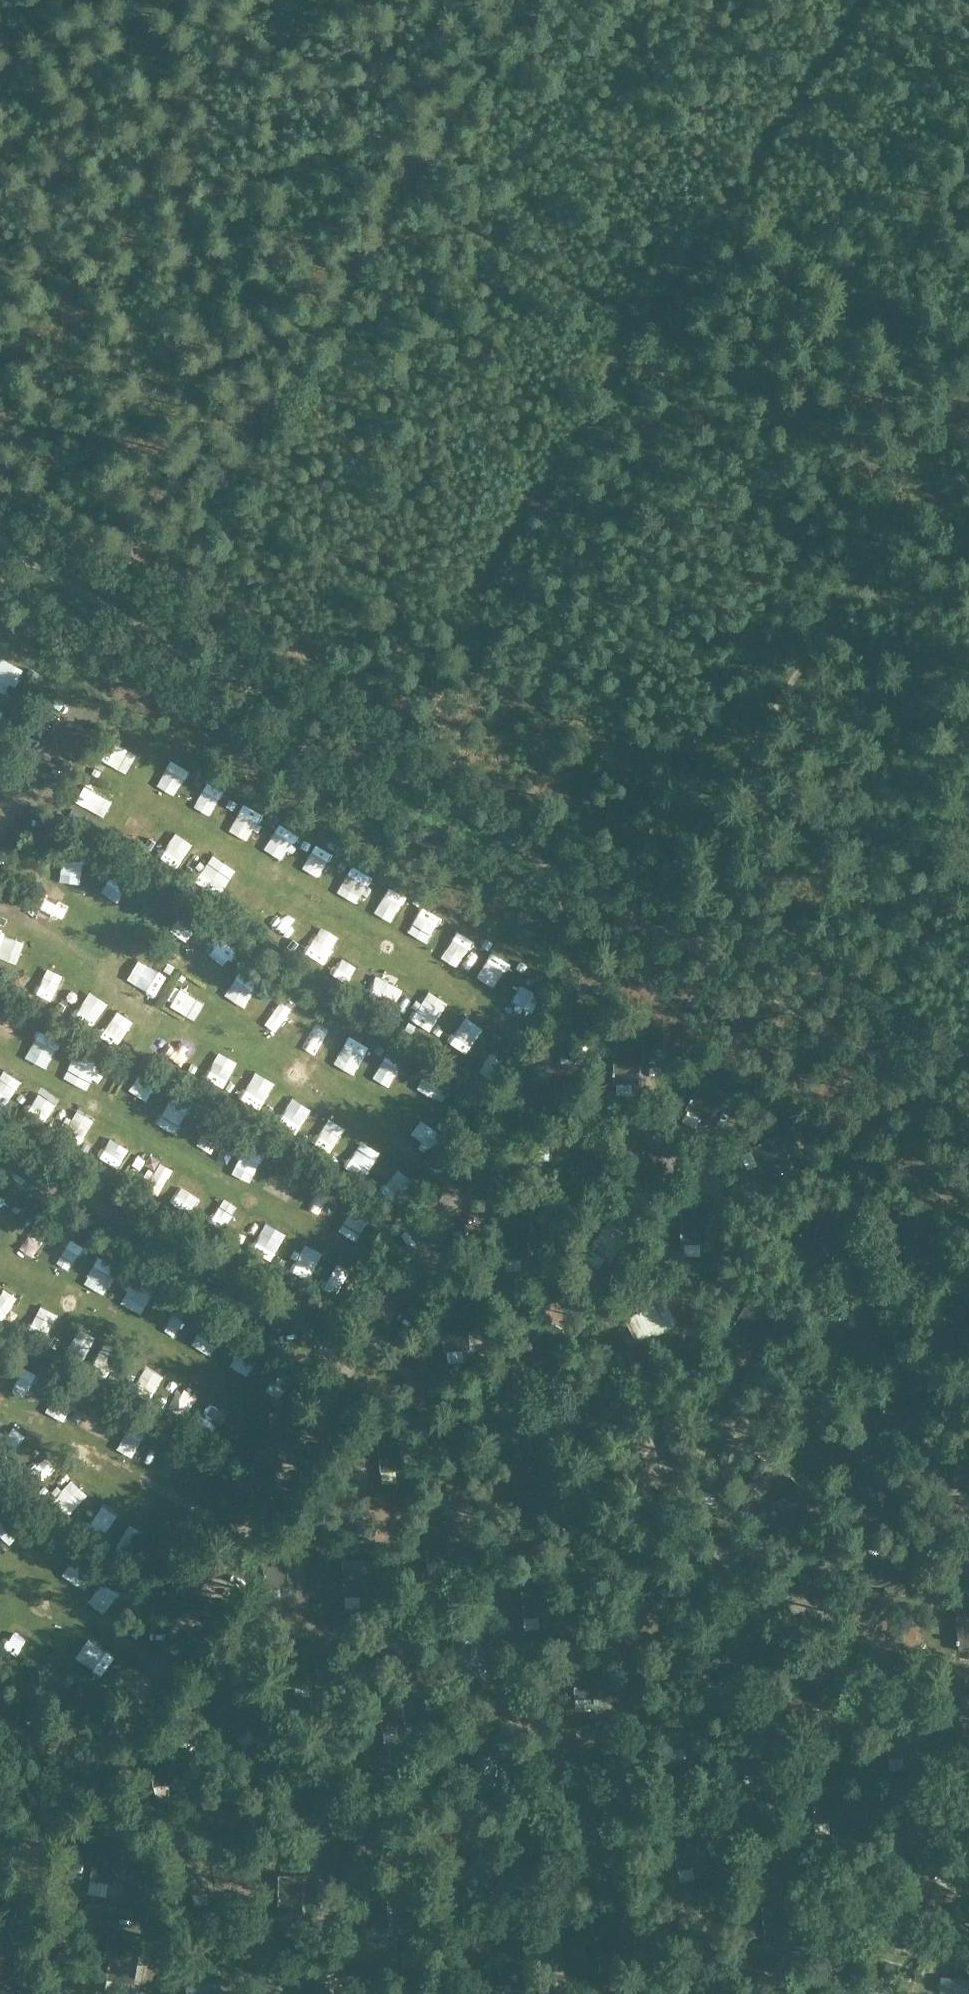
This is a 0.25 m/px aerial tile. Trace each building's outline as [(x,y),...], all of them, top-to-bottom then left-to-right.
[(15,672),(0,659),(0,689),(15,672)] [(105,768),(115,748),(104,743),(94,763),(105,768)] [(124,775),(130,755),(115,751),(109,771),(124,775)] [(160,782),(181,791),(190,770),(168,761),(160,782)] [(211,812),(223,792),(205,782),(193,801),(211,812)] [(72,801),(89,809),(98,792),(80,784),(72,801)] [(240,804),(232,823),(256,833),(264,814),(240,804)] [(275,826),(269,844),(289,851),(295,833),(275,826)] [(174,831),(158,855),(176,866),(192,842),(174,831)] [(306,861),(327,871),(334,856),(312,846),(306,861)] [(222,889),(235,870),(216,857),(203,877),(222,889)] [(357,897),(369,876),(352,866),(340,887),(357,897)] [(101,895),(123,900),(127,880),(105,875),(101,895)] [(380,899),(402,910),(407,899),(386,888),(380,899)] [(34,892),(24,909),(36,916),(45,898),(34,892)] [(185,912),(172,926),(191,944),(204,930),(185,912)] [(270,931),(287,942),(299,923),(282,913),(270,931)] [(457,931),(445,951),(466,964),(478,944),(457,931)] [(8,960),(13,936),(0,933),(0,958),(8,960)] [(135,950),(104,1002),(135,1020),(166,968),(135,950)] [(353,954),(341,979),(359,987),(371,963),(353,954)] [(479,972),(499,981),(507,963),(487,954),(479,972)] [(38,974),(29,996),(52,1005),(61,984),(38,974)] [(259,987),(237,975),(228,991),(249,1003),(259,987)] [(404,1003),(403,978),(390,979),(391,1004),(404,1003)] [(175,988),(165,1006),(185,1017),(195,1000),(175,988)] [(286,1033),(294,1001),(270,995),(262,1027),(286,1033)] [(22,1018),(0,1008),(0,1009),(0,1033),(12,1038),(22,1018)] [(313,1022),(300,1050),(319,1059),(333,1031),(313,1022)] [(48,1052),(56,1041),(38,1029),(30,1039),(48,1052)] [(452,1039),(458,1061),(472,1057),(466,1035),(452,1039)] [(342,1052),(366,1061),(371,1049),(347,1040),(342,1052)] [(612,1041),(612,1085),(638,1085),(639,1041),(612,1041)] [(71,1051),(66,1062),(89,1072),(94,1061),(71,1051)] [(344,1052),(339,1060),(358,1072),(363,1064),(344,1052)] [(398,1092),(408,1064),(385,1056),(375,1085),(398,1092)] [(202,1078),(218,1093),(231,1078),(215,1064),(202,1078)] [(707,1072),(685,1110),(707,1123),(729,1085),(707,1072)] [(438,1113),(449,1088),(425,1077),(414,1102),(438,1113)] [(237,1099),(243,1110),(257,1101),(251,1090),(237,1099)] [(170,1098),(160,1119),(182,1129),(192,1108),(170,1098)] [(285,1111),(279,1126),(298,1134),(304,1120),(285,1111)] [(196,1142),(211,1151),(220,1137),(205,1127),(196,1142)] [(324,1129),(317,1144),(333,1151),(339,1136),(324,1129)] [(791,1129),(750,1149),(761,1172),(802,1153),(791,1129)] [(597,1142),(553,1142),(552,1169),(597,1169),(597,1142)] [(366,1181),(379,1156),(359,1146),(346,1171),(366,1181)] [(114,1174),(121,1167),(104,1150),(97,1158),(114,1174)] [(151,1193),(170,1181),(155,1159),(137,1171),(151,1193)] [(251,1161),(252,1186),(263,1186),(262,1160),(251,1161)] [(16,1207),(0,1198),(0,1232),(0,1233),(16,1207)] [(679,1200),(680,1246),(706,1245),(705,1199),(679,1200)] [(615,1213),(591,1250),(613,1265),(637,1228),(615,1213)] [(21,1233),(46,1246),(55,1227),(30,1215),(21,1233)] [(504,1216),(504,1260),(530,1260),(530,1216),(504,1216)] [(86,1283),(105,1295),(114,1280),(96,1268),(86,1283)] [(137,1280),(124,1298),(144,1312),(157,1294),(137,1280)] [(665,1300),(624,1320),(635,1343),(676,1323),(665,1300)] [(178,1332),(190,1313),(171,1302),(160,1321),(178,1332)] [(442,1308),(445,1353),(472,1351),(469,1307),(442,1308)] [(43,1339),(57,1323),(41,1308),(27,1325),(43,1339)] [(540,1318),(518,1356),(541,1369),(563,1331),(540,1318)] [(203,1325),(189,1348),(210,1361),(224,1338),(203,1325)] [(23,1376),(15,1390),(33,1400),(41,1386),(23,1376)] [(77,1411),(76,1398),(56,1398),(56,1412),(77,1411)] [(402,1434),(377,1436),(380,1472),(404,1470),(402,1434)] [(122,1456),(150,1463),(154,1444),(126,1438),(122,1456)] [(958,1482),(968,1483),(968,1456),(961,1455),(958,1482)] [(162,1456),(156,1465),(173,1476),(179,1468),(162,1456)] [(424,1527),(427,1563),(451,1561),(448,1525),(424,1527)] [(287,1551),(262,1552),(264,1589),(289,1587),(287,1551)] [(367,1560),(343,1561),(344,1597),(368,1595),(367,1560)] [(59,1585),(78,1594),(90,1571),(70,1562),(59,1585)] [(521,1582),(523,1618),(548,1616),(545,1580),(521,1582)] [(99,1601),(110,1616),(119,1608),(108,1594),(99,1601)] [(957,1653),(968,1653),(968,1618),(955,1619),(957,1653)] [(314,1647),(290,1650),(293,1685),(317,1683),(314,1647)] [(573,1663),(575,1699),(599,1698),(596,1662),(573,1663)] [(377,1695),(382,1731),(406,1728),(401,1692),(377,1695)] [(172,1747),(148,1751),(153,1787),(177,1784),(172,1747)] [(700,1833),(668,1839),(672,1860),(691,1862),(693,1868),(706,1866),(700,1833)] [(92,1835),(88,1859),(93,1860),(90,1880),(117,1885),(122,1856),(126,1857),(129,1842),(92,1835)] [(211,1855),(187,1858),(191,1894),(216,1891),(211,1855)] [(279,1902),(302,1902),(302,1860),(277,1860),(279,1902)] [(108,1935),(105,1959),(110,1960),(107,1980),(135,1984),(139,1955),(143,1956),(146,1941),(108,1935)] [(942,1975),(927,1970),(919,1993),(935,1993),(942,1975)] [(180,1979),(180,1993),(203,1993),(204,1993),(204,1975),(180,1979)] [(317,1993),(337,1993),(323,1985),(317,1993)]
